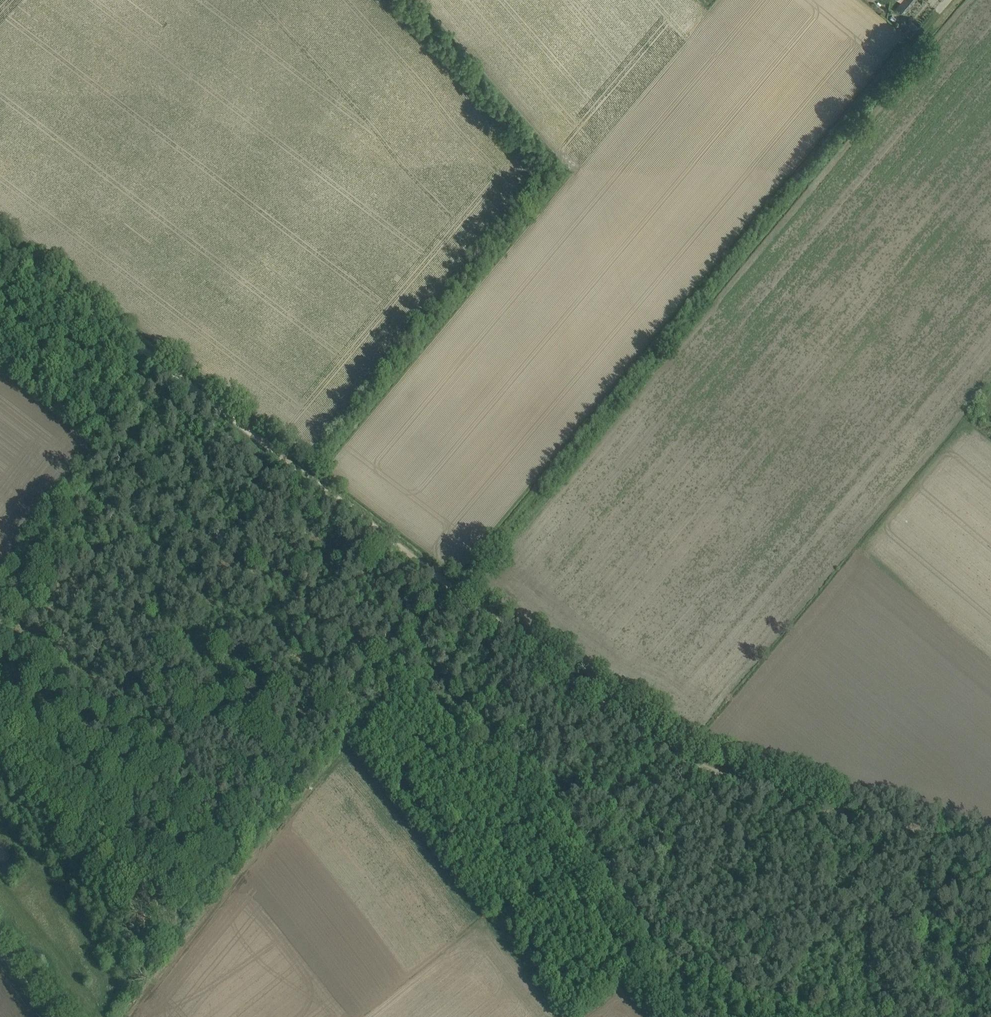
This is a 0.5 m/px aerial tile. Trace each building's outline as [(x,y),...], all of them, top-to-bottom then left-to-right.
[(901,2),(896,7),(904,13),(915,0),(898,0),(901,2)] [(907,25),(914,31),(918,27),(911,21),(907,25)]
